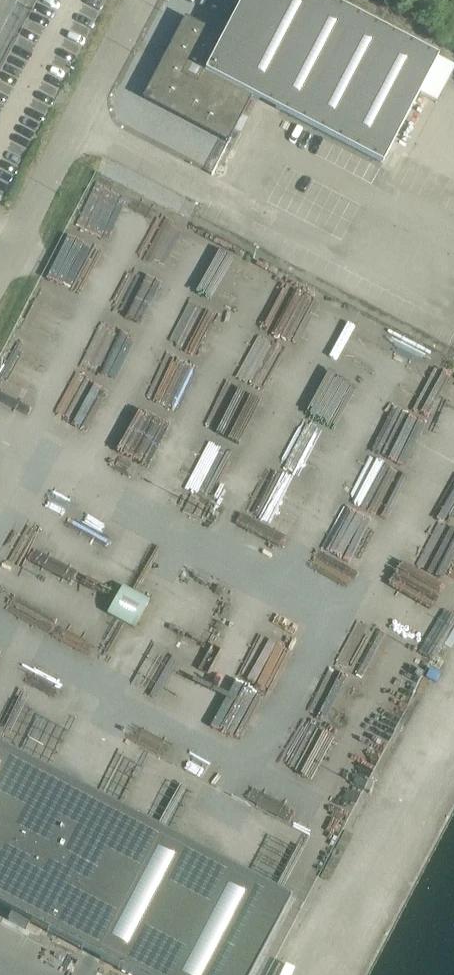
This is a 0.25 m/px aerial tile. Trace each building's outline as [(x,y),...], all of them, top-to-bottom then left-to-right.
[(166,52),(142,97),(228,142),(252,95),(383,163),(438,56),(329,0),(242,0),(223,36),(185,16),(166,52)] [(107,613),(133,628),(149,601),(123,586),(107,613)] [(291,898),(0,746),(0,907),(11,912),(7,919),(26,929),(30,922),(130,974),(251,974),(291,898)]
